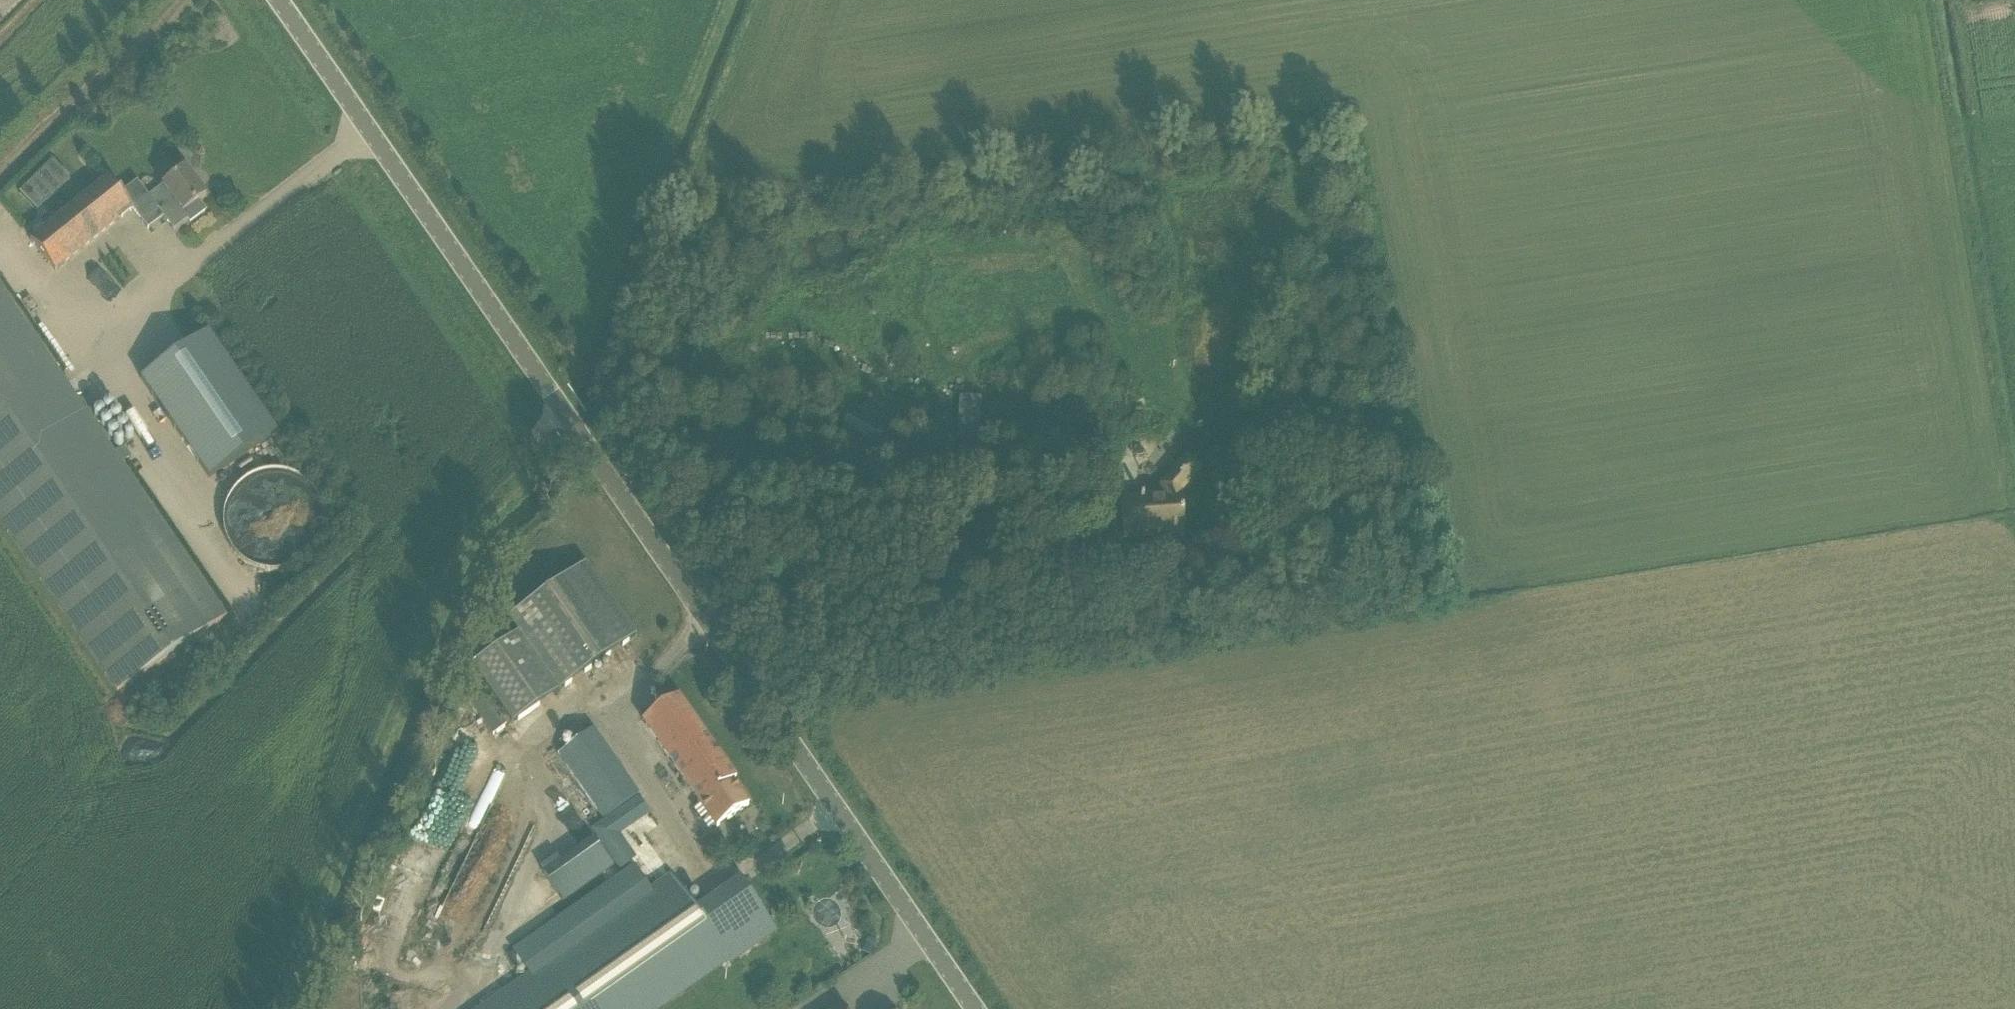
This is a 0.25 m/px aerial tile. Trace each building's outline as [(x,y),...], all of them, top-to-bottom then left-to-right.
[(182,215),(183,214),(191,224),(206,212),(199,203),(207,197),(186,170),(170,182),(163,187),(172,200),(160,208),(169,220),(180,212),(182,215)] [(29,240),(32,244),(55,273),(134,211),(108,178),(29,240)] [(0,286),(0,521),(117,692),(227,617),(0,286)] [(208,335),(142,380),(211,481),(277,436),(208,335)] [(956,440),(978,441),(979,398),(957,398),(956,440)] [(1184,537),(1181,496),(1202,472),(1186,457),(1159,487),(1160,497),(1122,500),(1125,538),(1163,536),(1163,539),(1184,537)] [(314,511),(308,497),(297,485),(283,478),(269,475),(254,477),(241,484),(231,494),(224,507),(221,521),(224,537),(231,551),(243,561),(257,567),(273,568),(288,564),(301,555),(310,542),(315,527),(314,511)] [(637,638),(586,565),(507,621),(517,636),(471,668),(512,726),(637,638)] [(678,697),(662,709),(643,722),(718,828),(749,806),(732,783),(736,780),(678,697)] [(613,868),(617,865),(630,852),(619,834),(647,806),(591,729),(553,756),(600,823),(587,831),(593,840),(613,868)] [(484,924),(529,828),(484,807),(439,903),(484,924)] [(593,840),(545,875),(564,902),(613,868),(593,840)] [(730,960),(732,963),(776,931),(738,880),(697,911),(672,876),(651,891),(634,867),(510,953),(528,977),(481,1008),(660,1008),(730,960)]
